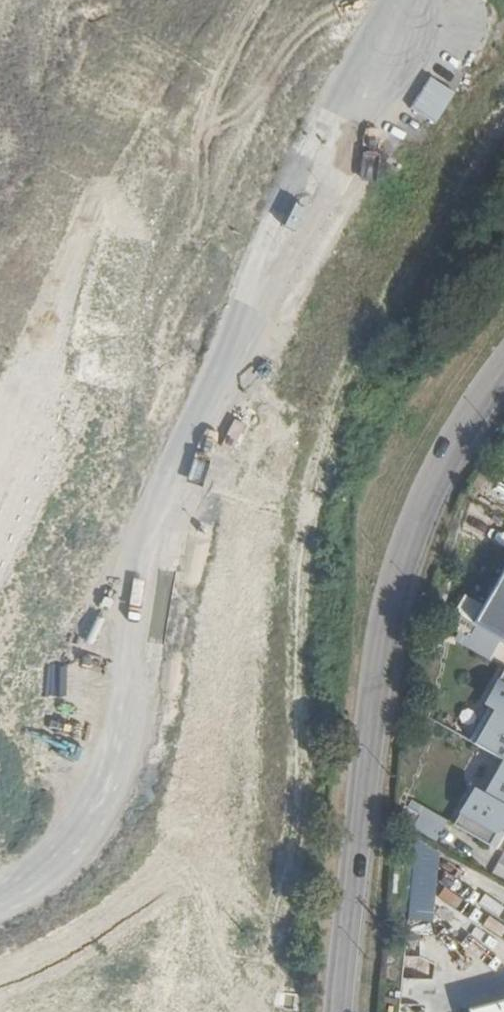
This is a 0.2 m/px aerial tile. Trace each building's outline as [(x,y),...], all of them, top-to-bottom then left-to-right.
[(392,132),(419,147),(450,90),(423,75),(392,132)] [(503,643),(503,567),(471,624),(503,643)] [(503,762),(503,673),(485,705),(499,712),(478,747),(503,762)] [(487,801),(474,793),(455,825),(487,843),(501,819),(503,821),(503,772),(487,801)] [(423,807),(411,826),(435,841),(447,821),(423,807)] [(409,920),(434,921),(437,846),(413,845),(409,920)] [(465,1011),(503,1011),(503,997),(464,1008),(465,1011)]
